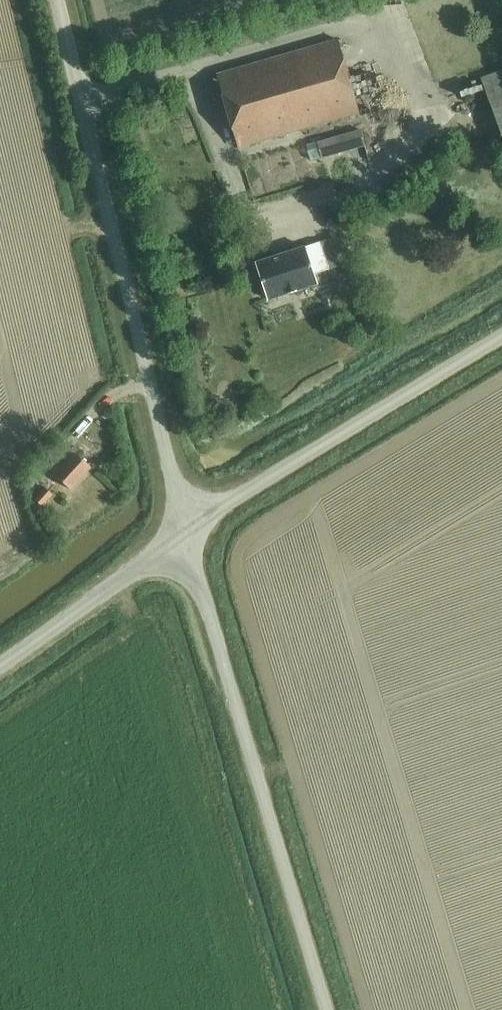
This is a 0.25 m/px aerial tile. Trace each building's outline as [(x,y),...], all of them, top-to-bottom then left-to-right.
[(216,74),(237,147),(359,112),(337,39),(216,74)] [(501,138),(501,70),(480,78),(501,138)] [(321,156),(322,157),(364,145),(360,129),(305,145),(309,159),(321,156)] [(313,273),(329,268),(320,241),(304,246),(255,262),(268,299),(316,283),(313,273)] [(49,467),(70,489),(90,466),(68,446),(49,467)] [(33,497),(42,505),(56,490),(47,482),(33,497)]
